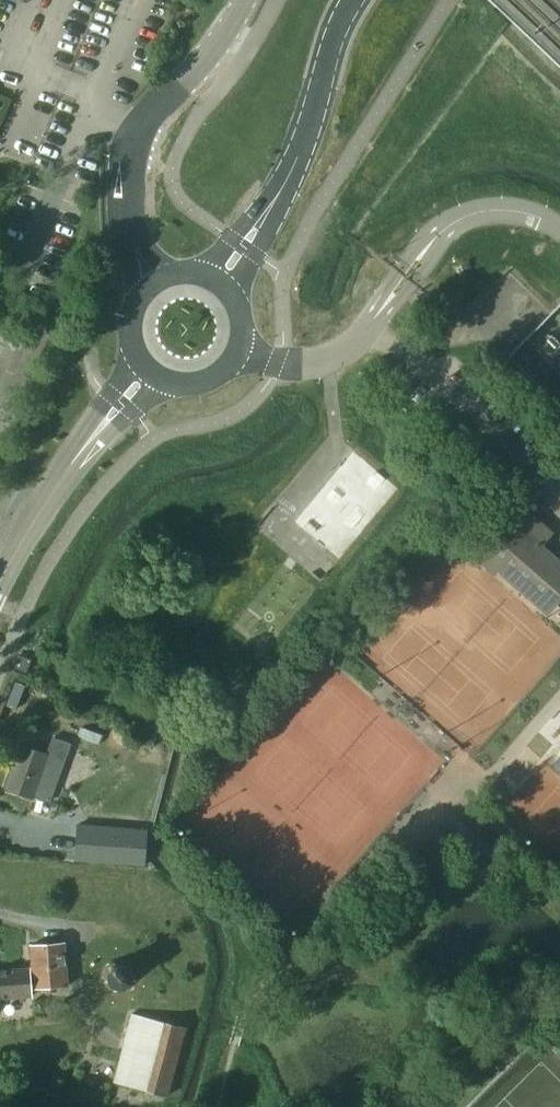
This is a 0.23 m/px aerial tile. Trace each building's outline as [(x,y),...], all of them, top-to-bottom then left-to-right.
[(469,555),(473,558),(476,555),(494,571),(497,567),(539,604),(559,580),(559,564),(539,545),(542,541),(550,531),(548,528),(539,520),(517,501),(469,555)] [(30,659),(18,654),(13,667),(26,671),(30,659)] [(49,801),(70,743),(52,737),(46,754),(21,745),(5,788),(32,797),(32,795),(49,801)] [(142,751),(134,777),(146,781),(153,755),(142,751)] [(78,825),(75,859),(144,864),(146,829),(78,825)] [(34,987),(67,985),(64,942),(30,945),(34,987)] [(127,960),(123,958),(120,958),(115,958),(112,959),(107,962),(104,965),(102,968),(101,973),(101,976),(101,980),(103,984),(105,987),(107,989),(111,991),(117,993),(120,993),(123,992),(126,991),(129,990),(132,987),(134,983),(136,978),(136,974),(135,969),(132,964),(130,962),(127,960)] [(32,995),(30,967),(0,969),(0,998),(32,995)] [(167,1095),(185,1026),(131,1013),(113,1081),(167,1095)]
